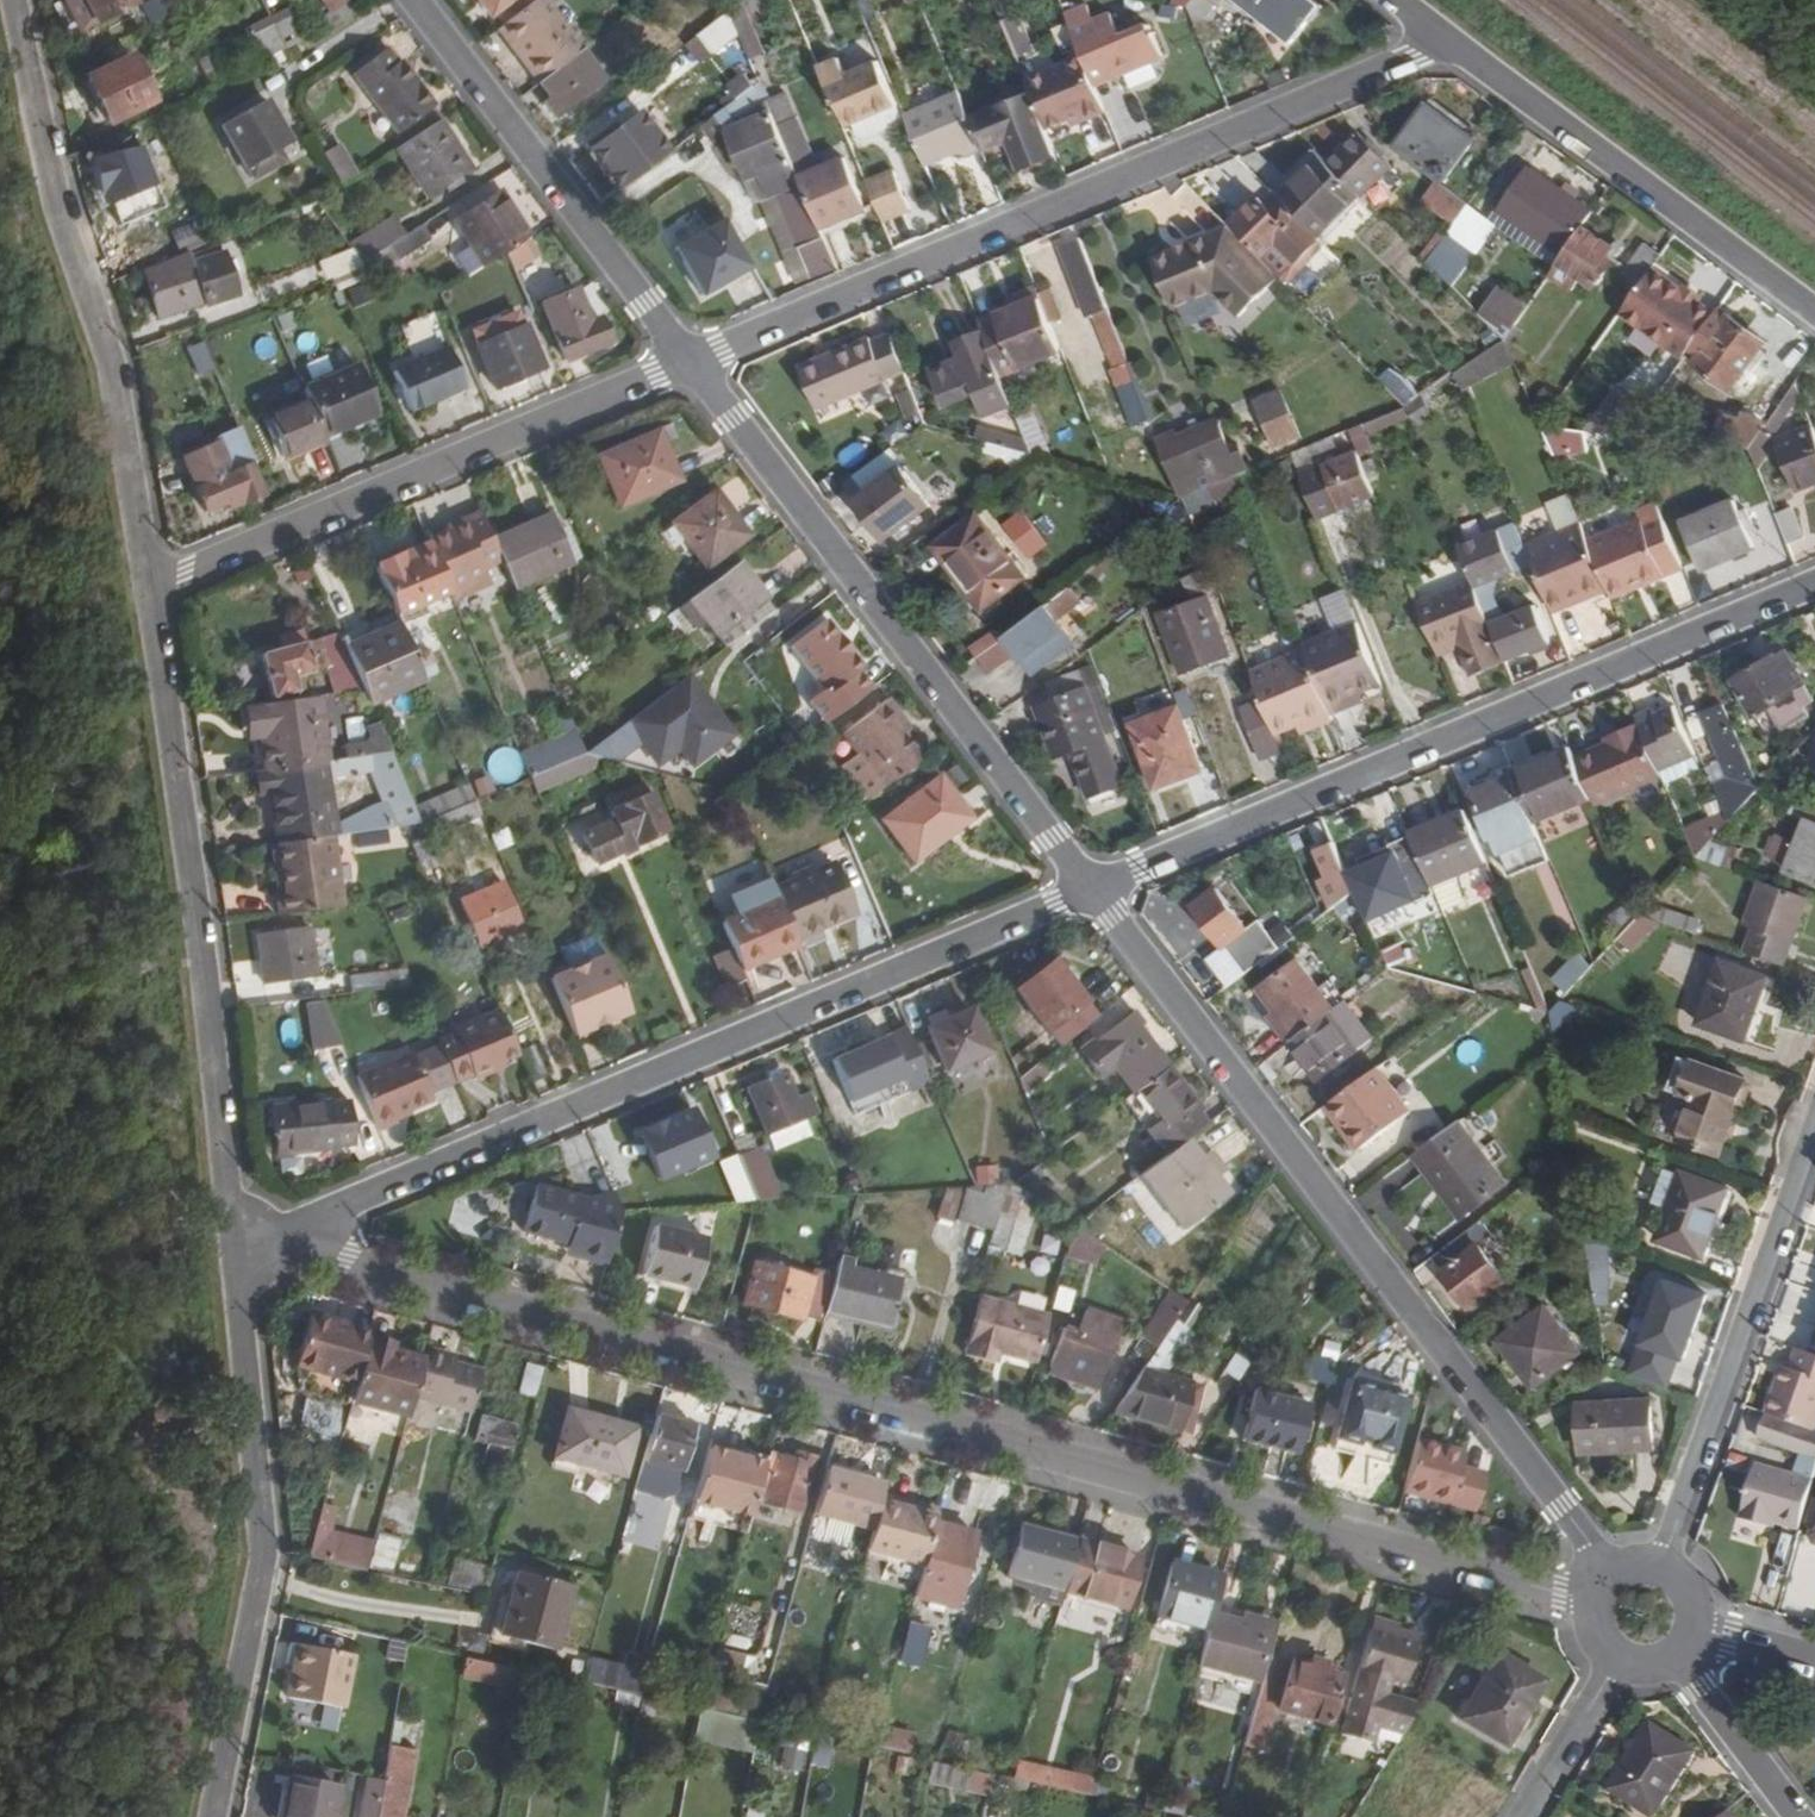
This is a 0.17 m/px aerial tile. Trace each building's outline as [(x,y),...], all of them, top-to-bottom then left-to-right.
[(63,0),(78,31),(93,23),(94,26),(134,5),(132,0),(63,0)] [(327,31),(357,16),(346,0),(306,0),(327,31)] [(490,15),(510,0),(479,0),(490,15)] [(527,56),(522,60),(539,83),(582,49),(544,0),(534,0),(503,24),(527,56)] [(864,19),(874,15),(868,0),(856,0),(864,19)] [(1188,6),(1198,29),(1217,4),(1212,0),(1193,0),(1188,6)] [(1318,0),(1238,0),(1294,43),(1324,5),(1318,0)] [(745,1),(731,12),(751,60),(766,53),(745,1)] [(1065,16),(1087,69),(1093,84),(1162,55),(1148,24),(1133,30),(1120,35),(1114,21),(1111,13),(1094,19),(1089,6),(1065,16)] [(273,24),(287,51),(306,42),(288,7),(270,17),(273,24)] [(731,11),(700,35),(715,53),(740,34),(731,12),(731,11)] [(1018,55),(1037,49),(1025,13),(1006,20),(1018,55)] [(1093,84),(1087,69),(1065,16),(1062,17),(1067,28),(1074,46),(1083,68),(1030,90),(1032,95),(1047,131),(1085,115),(1088,122),(1106,114),(1093,84)] [(250,36),(263,64),(287,51),(273,24),(250,36)] [(497,28),(522,60),(527,56),(503,24),(497,28)] [(1067,28),(1054,34),(1061,51),(1074,46),(1067,28)] [(687,45),(702,62),(715,53),(700,35),(687,45)] [(582,49),(539,83),(550,97),(545,101),(556,115),(604,77),(582,49)] [(397,64),(386,50),(354,73),(398,133),(435,106),(400,61),(397,64)] [(129,54),(85,75),(108,126),(154,104),(129,54)] [(198,62),(213,90),(228,82),(213,54),(198,62)] [(896,105),(877,62),(847,75),(839,56),(818,66),(834,104),(839,103),(848,125),(852,124),(856,132),(857,132),(883,120),(880,112),(895,105),(896,105)] [(1284,68),(1266,75),(1271,87),(1289,80),(1284,68)] [(728,84),(739,99),(755,87),(744,73),(728,84)] [(763,173),(797,248),(825,235),(822,227),(782,132),(768,101),(761,83),(755,87),(739,99),(705,125),(717,139),(730,129),(745,163),(757,158),(763,173)] [(1101,92),(1121,139),(1138,132),(1118,85),(1101,92)] [(768,101),(782,132),(800,125),(786,92),(768,101)] [(905,114),(926,165),(963,150),(966,156),(983,149),(970,119),(959,93),(905,114)] [(970,119),(983,149),(988,161),(1015,151),(1023,169),(1057,155),(1047,131),(1032,95),(970,119)] [(291,143),(266,100),(222,126),(245,169),(291,143)] [(1474,137),(1429,104),(1399,145),(1444,178),(1474,137)] [(883,120),(857,132),(859,136),(866,139),(885,131),(888,123),(901,118),(895,105),(880,112),(883,120)] [(639,112),(620,127),(606,138),(601,133),(586,144),(618,186),(667,148),(639,112)] [(472,169),(441,121),(397,148),(428,197),(472,169)] [(615,122),(601,133),(606,138),(620,127),(615,122)] [(782,132),(822,227),(865,208),(844,159),(819,168),(800,125),(782,132)] [(1328,162),(1360,194),(1362,196),(1393,165),(1358,133),(1328,162)] [(341,143),(324,153),(342,183),(358,173),(341,143)] [(100,191),(138,181),(135,165),(146,162),(143,147),(93,159),(100,191)] [(982,154),(957,165),(968,192),(994,182),(982,154)] [(1278,198),(1317,236),(1360,194),(1328,162),(1322,156),(1278,198)] [(745,163),(751,178),(763,173),(757,158),(745,163)] [(135,165),(138,181),(150,179),(146,162),(135,165)] [(1499,210),(1563,254),(1582,227),(1593,211),(1528,168),(1499,210)] [(868,183),(883,221),(908,211),(892,172),(868,183)] [(1426,198),(1457,223),(1469,206),(1470,204),(1439,181),(1426,198)] [(455,221),(483,268),(505,254),(531,238),(501,193),(455,221)] [(1290,230),(1258,199),(1232,223),(1264,255),(1290,230)] [(1457,223),(1450,233),(1477,253),(1496,227),(1497,226),(1490,221),(1469,206),(1457,223)] [(695,209),(665,225),(704,298),(755,271),(728,220),(707,231),(695,209)] [(1563,254),(1499,210),(1490,221),(1497,226),(1496,227),(1554,267),(1557,263),(1563,254)] [(392,219),(348,246),(351,250),(361,263),(403,237),(392,219)] [(173,228),(178,249),(206,243),(201,222),(173,228)] [(403,237),(361,263),(379,271),(428,240),(419,226),(403,237)] [(1281,279),(1230,227),(1217,241),(1210,235),(1190,244),(1191,246),(1173,254),(1172,251),(1151,259),(1171,310),(1214,293),(1241,316),(1281,279)] [(1230,227),(1210,235),(1217,241),(1230,227)] [(1557,263),(1594,288),(1605,272),(1634,291),(1649,270),(1650,269),(1661,253),(1643,241),(1626,265),(1615,258),(1619,251),(1582,227),(1563,254),(1557,263)] [(1421,255),(1429,262),(1445,239),(1447,236),(1439,230),(1421,255)] [(797,248),(805,268),(789,279),(794,293),(841,273),(825,235),(797,248)] [(1429,262),(1452,287),(1473,260),(1445,239),(1429,262)] [(1151,419),(1082,243),(1066,249),(1092,315),(1097,313),(1117,367),(1113,369),(1135,425),(1151,419)] [(1191,246),(1190,244),(1172,251),(1173,254),(1191,246)] [(218,246),(188,255),(191,264),(221,255),(218,246)] [(325,260),(336,292),(341,290),(365,281),(361,263),(351,250),(325,260)] [(223,254),(221,255),(191,264),(188,255),(144,272),(157,318),(202,304),(203,306),(236,295),(223,254)] [(1553,269),(1590,294),(1594,288),(1557,263),(1554,267),(1553,269)] [(1712,313),(1650,269),(1649,270),(1634,291),(1618,314),(1681,359),(1712,313)] [(1480,313),(1508,335),(1529,304),(1499,284),(1480,313)] [(1017,298),(1021,307),(1042,299),(1038,289),(1017,298)] [(549,322),(556,339),(566,361),(610,343),(599,317),(591,321),(577,290),(542,304),(549,322)] [(982,330),(995,361),(998,368),(1060,343),(1042,299),(1021,307),(979,325),(982,330)] [(1681,359),(1649,407),(1645,412),(1658,421),(1698,365),(1730,388),(1765,341),(1718,305),(1712,313),(1681,359)] [(516,313),(473,331),(480,345),(476,346),(493,387),(542,367),(524,326),(521,327),(516,313)] [(540,325),(547,343),(556,339),(549,322),(540,325)] [(985,414),(1013,404),(998,368),(995,361),(982,330),(954,341),(961,360),(931,372),(944,403),(975,391),(985,414)] [(870,338),(800,367),(817,410),(907,371),(891,333),(872,341),(870,338)] [(217,338),(203,343),(209,356),(221,351),(217,338)] [(200,376),(215,370),(209,356),(203,343),(203,342),(188,348),(200,376)] [(1503,342),(1452,373),(1460,394),(1514,365),(1503,342)] [(445,347),(392,367),(411,412),(464,392),(445,347)] [(303,387),(309,402),(323,437),(377,413),(357,365),(303,387)] [(1406,406),(1421,393),(1395,365),(1380,378),(1406,406)] [(1795,382),(1769,421),(1773,431),(1774,434),(1800,396),(1795,382)] [(1407,409),(1416,425),(1459,396),(1451,384),(1426,402),(1424,398),(1407,409)] [(1617,386),(1584,429),(1630,435),(1645,412),(1649,407),(1617,386)] [(1296,434),(1277,390),(1255,398),(1274,443),(1296,434)] [(904,396),(912,417),(923,412),(915,392),(904,396)] [(284,456),(325,439),(323,437),(309,402),(268,418),(284,456)] [(1028,440),(1033,453),(1055,460),(1034,408),(1018,414),(1028,440)] [(1356,449),(1359,457),(1374,451),(1370,435),(1409,419),(1405,408),(1349,430),(1356,449)] [(1720,413),(1711,445),(1750,450),(1766,425),(1749,414),(1744,413),(1741,419),(1720,413)] [(1766,425),(1750,450),(1757,466),(1770,447),(1767,439),(1773,431),(1769,421),(1766,425)] [(663,423),(626,437),(628,444),(630,449),(659,438),(667,457),(676,454),(663,423)] [(251,463),(253,461),(238,424),(216,433),(219,442),(184,457),(205,511),(225,502),(229,510),(264,495),(251,463)] [(1163,447),(1184,498),(1185,497),(1237,474),(1250,469),(1240,447),(1231,450),(1219,424),(1163,447)] [(1814,480),(1814,434),(1812,425),(1778,439),(1797,487),(1814,480)] [(981,426),(978,437),(989,440),(1012,447),(1033,453),(1028,440),(981,426)] [(1290,452),(1315,517),(1373,494),(1359,457),(1356,449),(1336,456),(1328,436),(1290,452)] [(678,482),(667,457),(659,438),(630,449),(628,444),(600,455),(620,505),(678,482)] [(1021,463),(1033,453),(1012,447),(989,440),(985,452),(1021,463)] [(931,505),(889,449),(843,484),(885,539),(931,505)] [(747,536),(713,492),(671,524),(704,568),(747,536)] [(1582,525),(1568,493),(1546,503),(1559,534),(1582,525)] [(1701,568),(1754,545),(1734,499),(1681,521),(1701,568)] [(1684,570),(1657,503),(1638,511),(1642,519),(1588,540),(1609,590),(1613,599),(1684,570)] [(1775,513),(1786,542),(1802,535),(1791,506),(1775,513)] [(430,544),(447,585),(503,563),(494,541),(482,512),(462,521),(465,525),(448,532),(428,541),(430,544)] [(494,541),(503,563),(514,588),(572,562),(552,516),(494,541)] [(978,516),(935,547),(982,608),(1025,576),(978,516)] [(462,521),(446,527),(448,532),(465,525),(462,521)] [(1532,564),(1515,524),(1499,531),(1499,530),(1459,545),(1472,578),(1476,587),(1501,577),(1515,572),(1515,571),(1532,564)] [(1588,540),(1582,525),(1525,548),(1532,564),(1552,613),(1609,590),(1588,540)] [(375,567),(396,616),(451,593),(447,585),(430,544),(375,567)] [(290,563),(297,582),(314,576),(307,556),(290,563)] [(705,621),(725,648),(774,611),(737,562),(688,599),(705,621)] [(1476,587),(1490,621),(1506,615),(1498,604),(1495,595),(1501,577),(1476,587)] [(1416,600),(1436,655),(1458,646),(1470,675),(1505,661),(1505,659),(1490,621),(1476,587),(1472,578),(1416,600)] [(1348,590),(1326,596),(1333,625),(1356,620),(1348,590)] [(1227,655),(1206,595),(1158,612),(1180,673),(1227,655)] [(688,599),(678,606),(695,628),(705,621),(688,599)] [(1073,641),(1044,604),(1004,634),(973,658),(984,672),(1015,649),(1033,672),(1073,641)] [(1490,621),(1505,659),(1547,641),(1533,604),(1506,615),(1490,621)] [(807,701),(825,725),(872,689),(859,672),(864,668),(826,619),(789,647),(821,691),(807,701)] [(344,647),(362,688),(364,694),(369,704),(423,680),(413,655),(398,623),(344,647)] [(1301,647),(1325,712),(1345,704),(1342,696),(1379,682),(1356,623),(1300,644),(1301,647)] [(278,636),(281,649),(304,642),(307,642),(304,629),(278,636)] [(304,642),(313,673),(326,670),(333,692),(362,688),(344,647),(338,633),(307,642),(304,642)] [(260,655),(272,698),(286,696),(287,698),(298,696),(294,677),(313,673),(304,642),(281,649),(260,655)] [(1247,668),(1259,701),(1269,729),(1305,716),(1308,725),(1327,718),(1325,712),(1301,647),(1247,668)] [(413,655),(423,680),(439,674),(433,661),(435,660),(429,648),(413,655)] [(1814,697),(1786,652),(1777,658),(1775,654),(1735,679),(1756,715),(1772,705),(1785,727),(1809,712),(1804,704),(1814,697)] [(1054,757),(1071,751),(1088,795),(1122,782),(1105,733),(1116,729),(1099,682),(1086,687),(1081,673),(1044,686),(1049,700),(1036,705),(1054,757)] [(687,676),(586,753),(587,755),(618,763),(644,744),(657,762),(677,746),(717,715),(687,676)] [(336,701),(364,694),(362,688),(333,692),(336,701)] [(302,698),(299,698),(273,702),(251,706),(262,772),(313,764),(302,698)] [(920,757),(907,739),(902,732),(908,727),(887,699),(823,748),(863,800),(920,757)] [(1260,758),(1277,752),(1269,729),(1259,701),(1240,707),(1260,758)] [(1640,722),(1659,769),(1694,753),(1673,705),(1655,712),(1651,704),(1635,711),(1640,722)] [(1727,816),(1728,819),(1729,821),(1761,787),(1726,704),(1704,713),(1731,777),(1714,785),(1727,816)] [(1756,715),(1770,737),(1785,727),(1772,705),(1756,715)] [(1201,769),(1177,706),(1131,723),(1155,786),(1201,769)] [(519,752),(530,777),(586,753),(569,714),(557,719),(563,733),(519,752)] [(717,715),(677,746),(686,758),(695,759),(708,749),(709,740),(722,731),(722,723),(717,715)] [(1659,769),(1640,722),(1617,732),(1619,737),(1608,742),(1575,756),(1596,806),(1663,777),(1659,769)] [(345,733),(354,756),(389,751),(377,723),(345,733)] [(902,732),(907,739),(914,733),(908,727),(902,732)] [(1619,737),(1617,732),(1606,736),(1608,742),(1619,737)] [(1514,773),(1534,821),(1590,798),(1569,748),(1513,771),(1514,773)] [(373,761),(400,827),(420,823),(414,808),(413,806),(390,753),(373,761)] [(536,794),(593,770),(587,755),(586,753),(530,777),(529,778),(536,794)] [(1701,770),(1694,753),(1659,769),(1663,777),(1666,785),(1701,770)] [(269,794),(277,847),(337,836),(329,777),(370,771),(368,757),(256,775),(259,795),(269,794)] [(1492,838),(1534,821),(1514,773),(1473,791),(1492,838)] [(914,862),(938,843),(935,839),(966,814),(938,778),(882,821),(914,862)] [(420,823),(420,824),(475,800),(469,785),(414,808),(420,823)] [(614,820),(627,852),(642,845),(641,841),(667,829),(651,793),(612,811),(615,819),(614,820)] [(1787,812),(1808,820),(1813,806),(1792,799),(1787,812)] [(475,800),(420,824),(426,838),(427,840),(482,817),(475,800)] [(1813,806),(1808,820),(1799,843),(1790,866),(1788,870),(1814,881),(1814,806),(1813,806)] [(1410,836),(1431,884),(1486,860),(1463,808),(1442,817),(1444,822),(1410,836)] [(966,814),(935,839),(938,843),(969,818),(966,814)] [(1728,819),(1727,816),(1686,832),(1696,856),(1711,840),(1729,821),(1728,819)] [(1333,842),(1354,889),(1355,893),(1370,886),(1365,874),(1406,856),(1389,817),(1333,841),(1333,842)] [(1307,824),(1318,848),(1333,842),(1333,841),(1323,818),(1307,824)] [(594,866),(627,852),(614,820),(581,834),(594,866)] [(1534,821),(1496,838),(1512,876),(1551,860),(1534,821)] [(506,828),(490,835),(497,851),(513,844),(506,828)] [(1765,856),(1790,866),(1799,843),(1774,833),(1765,856)] [(337,836),(277,847),(285,897),(279,898),(283,920),(348,910),(337,836)] [(426,838),(410,843),(422,872),(437,867),(427,840),(426,838)] [(1738,848),(1711,840),(1696,856),(1732,869),(1738,848)] [(1321,879),(1332,906),(1354,889),(1333,842),(1318,848),(1330,875),(1321,879)] [(774,890),(794,939),(852,915),(831,865),(774,890)] [(720,922),(730,948),(737,963),(769,950),(772,956),(797,946),(794,939),(774,890),(769,878),(726,897),(735,916),(720,922)] [(1808,898),(1759,879),(1743,924),(1735,947),(1784,965),(1792,942),(1808,898)] [(521,929),(502,884),(461,901),(480,945),(521,929)] [(1215,887),(1193,903),(1224,944),(1254,922),(1245,911),(1238,906),(1222,887),(1218,890),(1215,887)] [(1369,890),(1359,895),(1366,909),(1375,905),(1369,890)] [(1605,920),(1618,938),(1641,914),(1634,899),(1605,920)] [(1277,925),(1288,940),(1317,917),(1306,903),(1277,925)] [(1655,904),(1650,918),(1697,934),(1702,920),(1655,904)] [(407,906),(389,913),(394,927),(412,920),(407,906)] [(1618,938),(1613,943),(1630,949),(1658,920),(1650,918),(1641,914),(1618,938)] [(314,978),(308,927),(258,934),(265,984),(314,978)] [(550,978),(574,1035),(629,1013),(595,934),(560,949),(569,970),(550,978)] [(395,946),(385,949),(391,966),(401,963),(395,946)] [(712,956),(720,975),(726,989),(744,981),(740,970),(737,963),(730,948),(712,956)] [(769,950),(737,963),(740,970),(772,956),(769,950)] [(1553,978),(1567,992),(1592,965),(1578,952),(1553,978)] [(1766,975),(1721,959),(1698,1023),(1744,1039),(1766,975)] [(1272,1017),(1290,1041),(1329,1010),(1333,1007),(1319,988),(1299,961),(1262,989),(1278,1012),(1272,1017)] [(1084,1000),(1055,963),(1017,992),(1047,1030),(1084,1000)] [(1522,971),(1537,1006),(1548,1008),(1530,967),(1522,971)] [(350,976),(352,994),(408,987),(405,969),(350,976)] [(1319,988),(1333,1007),(1344,999),(1345,998),(1331,979),(1319,988)] [(304,1000),(311,1039),(338,1035),(322,998),(304,1000)] [(1329,1010),(1357,1048),(1372,1036),(1344,999),(1333,1007),(1329,1010)] [(1560,999),(1550,1009),(1551,1009),(1555,1034),(1583,1004),(1560,999)] [(1521,1004),(1520,1010),(1531,1013),(1530,1015),(1538,1022),(1549,1012),(1537,1009),(1521,1004)] [(442,1049),(455,1081),(472,1073),(474,1078),(492,1070),(490,1065),(517,1054),(498,1010),(455,1028),(457,1033),(438,1040),(442,1049)] [(988,1053),(970,1010),(927,1029),(944,1071),(988,1053)] [(1357,1048),(1329,1010),(1290,1041),(1318,1078),(1357,1048)] [(1164,1067),(1166,1066),(1128,1017),(1081,1053),(1093,1068),(1106,1057),(1113,1067),(1132,1091),(1134,1090),(1164,1067)] [(849,1101),(924,1069),(907,1028),(831,1060),(849,1101)] [(545,1076),(533,1047),(519,1052),(531,1082),(545,1076)] [(355,1076),(378,1130),(396,1123),(394,1116),(431,1100),(428,1092),(455,1081),(442,1049),(415,1060),(411,1052),(355,1076)] [(1668,1086),(1682,1092),(1693,1061),(1680,1056),(1668,1086)] [(1106,1057),(1093,1068),(1100,1077),(1113,1067),(1106,1057)] [(1047,1072),(1037,1059),(1032,1062),(1031,1063),(1042,1076),(1047,1072)] [(1744,1079),(1693,1060),(1693,1061),(1682,1092),(1681,1093),(1693,1098),(1678,1138),(1719,1152),(1744,1079)] [(1017,1074),(1016,1075),(1023,1091),(1042,1076),(1031,1063),(1017,1074)] [(1377,1066),(1331,1102),(1364,1146),(1410,1110),(1377,1066)] [(1195,1108),(1164,1067),(1134,1090),(1154,1116),(1156,1119),(1146,1126),(1157,1140),(1159,1139),(1167,1150),(1186,1135),(1196,1128),(1186,1115),(1192,1110),(1195,1108)] [(783,1072),(747,1087),(774,1152),(811,1137),(804,1120),(817,1114),(808,1093),(794,1098),(783,1072)] [(1154,1116),(1134,1090),(1132,1091),(1121,1100),(1141,1126),(1154,1116)] [(349,1100),(271,1109),(276,1153),(354,1144),(349,1100)] [(691,1110),(639,1133),(658,1180),(711,1157),(691,1110)] [(1202,1124),(1192,1110),(1186,1115),(1196,1128),(1202,1124)] [(1415,1152),(1439,1184),(1444,1180),(1468,1211),(1505,1183),(1457,1121),(1415,1152)] [(585,1132),(559,1144),(568,1162),(594,1150),(585,1132)] [(731,1142),(736,1156),(758,1147),(752,1134),(731,1142)] [(1229,1191),(1214,1173),(1202,1156),(1186,1135),(1167,1150),(1137,1172),(1180,1228),(1229,1191)] [(736,1156),(756,1203),(780,1201),(758,1147),(736,1156)] [(1202,1156),(1214,1173),(1221,1167),(1209,1151),(1202,1156)] [(975,1167),(976,1186),(986,1185),(1009,1184),(1008,1169),(997,1170),(996,1165),(975,1167)] [(1666,1168),(1653,1203),(1668,1208),(1680,1174),(1666,1168)] [(853,1172),(843,1176),(848,1189),(859,1185),(853,1172)] [(1681,1172),(1680,1174),(1668,1208),(1657,1239),(1703,1254),(1727,1188),(1681,1172)] [(1439,1184),(1462,1215),(1468,1211),(1444,1180),(1439,1184)] [(745,1181),(732,1186),(739,1204),(752,1199),(745,1181)] [(986,1185),(974,1226),(993,1231),(988,1249),(1018,1257),(1036,1199),(1010,1183),(1009,1184),(986,1185)] [(941,1217),(974,1226),(986,1185),(976,1186),(949,1188),(941,1217)] [(606,1266),(619,1209),(584,1200),(535,1186),(522,1233),(568,1245),(578,1247),(575,1257),(606,1266)] [(937,1216),(941,1217),(949,1188),(944,1188),(937,1216)] [(619,1209),(612,1191),(584,1200),(619,1209)] [(1492,1236),(1480,1221),(1433,1256),(1473,1308),(1491,1294),(1487,1289),(1502,1278),(1478,1246),(1492,1236)] [(1071,1223),(1063,1250),(1088,1257),(1093,1236),(1079,1227),(1072,1222),(1071,1223)] [(706,1238),(656,1226),(643,1274),(673,1282),(694,1287),(706,1238)] [(565,1255),(575,1257),(578,1247),(568,1245),(565,1255)] [(884,1246),(881,1265),(897,1267),(900,1248),(884,1246)] [(1587,1248),(1592,1277),(1607,1276),(1604,1247),(1587,1248)] [(836,1274),(827,1308),(889,1324),(899,1284),(899,1283),(881,1279),(881,1276),(878,1275),(850,1268),(852,1261),(840,1258),(836,1274)] [(804,1315),(823,1320),(827,1308),(836,1274),(816,1269),(813,1280),(754,1265),(744,1303),(803,1319),(804,1315)] [(879,1271),(878,1275),(881,1276),(881,1279),(899,1283),(899,1284),(904,1285),(908,1281),(906,1276),(902,1272),(887,1269),(883,1269),(879,1271)] [(673,1282),(643,1274),(642,1280),(671,1288),(673,1282)] [(1706,1295),(1666,1281),(1632,1373),(1668,1385),(1679,1353),(1684,1355),(1706,1295)] [(1154,1347),(1185,1301),(1169,1290),(1138,1336),(1154,1347)] [(1594,1295),(1583,1297),(1586,1326),(1599,1324),(1594,1295)] [(997,1352),(1034,1362),(1046,1315),(978,1297),(963,1355),(993,1363),(997,1352)] [(1154,1347),(1111,1410),(1187,1430),(1198,1384),(1160,1374),(1190,1330),(1186,1327),(1201,1307),(1187,1298),(1185,1301),(1154,1347)] [(1046,1368),(1061,1374),(1092,1385),(1115,1319),(1078,1307),(1069,1332),(1060,1328),(1046,1368)] [(1579,1350),(1546,1307),(1500,1340),(1534,1385),(1579,1350)] [(295,1364),(357,1382),(369,1340),(371,1332),(309,1316),(295,1364)] [(369,1340),(357,1382),(351,1406),(406,1421),(413,1396),(424,1355),(369,1340)] [(1315,1380),(1334,1382),(1338,1342),(1319,1340),(1315,1380)] [(1255,1352),(1241,1343),(1225,1367),(1238,1376),(1255,1352)] [(424,1355),(413,1396),(471,1412),(483,1369),(453,1361),(445,1359),(447,1352),(427,1347),(424,1355)] [(1799,1351),(1792,1371),(1814,1379),(1814,1356),(1799,1351)] [(447,1352),(445,1359),(453,1361),(456,1354),(447,1352)] [(540,1368),(525,1363),(517,1394),(532,1398),(540,1368)] [(1766,1414),(1767,1414),(1813,1430),(1814,1425),(1814,1379),(1792,1371),(1783,1367),(1766,1414)] [(1353,1380),(1336,1436),(1390,1451),(1406,1395),(1353,1380)] [(1307,1403),(1254,1390),(1242,1437),(1295,1452),(1307,1403)] [(306,1394),(302,1428),(341,1440),(351,1407),(306,1394)] [(1579,1403),(1582,1452),(1652,1448),(1649,1399),(1579,1403)] [(594,1411),(569,1404),(555,1456),(623,1475),(636,1428),(592,1416),(594,1411)] [(655,1414),(636,1483),(674,1493),(693,1425),(655,1414)] [(1800,1531),(1814,1481),(1814,1479),(1814,1431),(1813,1430),(1767,1414),(1758,1438),(1803,1454),(1797,1475),(1757,1464),(1741,1518),(1764,1525),(1766,1521),(1800,1531)] [(517,1426),(481,1416),(472,1450),(507,1460),(517,1426)] [(1414,1438),(1400,1485),(1472,1506),(1481,1474),(1456,1467),(1461,1452),(1414,1438)] [(694,1499),(694,1500),(752,1515),(756,1501),(769,1456),(710,1440),(694,1499)] [(769,1456),(756,1501),(799,1512),(814,1457),(796,1452),(794,1460),(769,1453),(769,1456)] [(826,1468),(814,1513),(871,1528),(879,1502),(880,1495),(883,1484),(826,1468)] [(667,1521),(687,1527),(694,1500),(694,1499),(674,1493),(667,1521)] [(879,1502),(911,1511),(913,1504),(880,1495),(879,1502)] [(416,1504),(392,1497),(385,1521),(410,1527),(416,1504)] [(324,1502),(309,1557),(367,1568),(373,1545),(331,1534),(338,1506),(324,1502)] [(871,1528),(866,1549),(924,1565),(935,1522),(938,1511),(913,1504),(911,1511),(879,1502),(871,1528)] [(924,1565),(915,1597),(955,1607),(974,1532),(935,1522),(924,1565)] [(1008,1575),(1064,1591),(1078,1541),(1079,1536),(1060,1531),(1059,1536),(1021,1526),(1008,1575)] [(373,1545),(367,1568),(391,1573),(400,1539),(376,1532),(373,1545)] [(1078,1541),(1064,1591),(1123,1606),(1137,1557),(1078,1541)] [(446,1583),(484,1589),(490,1569),(453,1558),(446,1583)] [(1157,1614),(1206,1628),(1210,1614),(1220,1576),(1172,1562),(1157,1614)] [(571,1586),(517,1573),(500,1636),(554,1650),(571,1586)] [(1374,1613),(1370,1627),(1392,1633),(1394,1625),(1396,1619),(1374,1613)] [(1206,1628),(1197,1663),(1259,1679),(1260,1677),(1265,1659),(1272,1630),(1210,1614),(1206,1628)] [(904,1664),(926,1666),(931,1625),(909,1622),(904,1664)] [(1376,1726),(1403,1733),(1406,1728),(1414,1701),(1386,1694),(1390,1681),(1404,1685),(1418,1631),(1394,1625),(1392,1633),(1370,1627),(1369,1627),(1340,1733),(1372,1742),(1376,1726)] [(351,1655),(297,1645),(287,1696),(341,1708),(351,1655)] [(716,1648),(699,1708),(723,1713),(735,1675),(738,1676),(745,1655),(716,1648)] [(1496,1653),(1459,1717),(1504,1744),(1541,1680),(1496,1653)] [(1259,1679),(1244,1736),(1267,1741),(1276,1707),(1327,1720),(1339,1675),(1290,1662),(1289,1666),(1265,1659),(1260,1677),(1259,1679)] [(774,1663),(768,1686),(775,1688),(781,1665),(774,1663)] [(640,1697),(615,1691),(613,1703),(637,1709),(640,1697)] [(801,1691),(796,1711),(813,1715),(819,1695),(801,1691)] [(746,1726),(704,1716),(699,1735),(741,1745),(746,1726)] [(916,1733),(880,1725),(874,1747),(896,1752),(911,1755),(916,1733)] [(1695,1752),(1653,1725),(1612,1788),(1654,1816),(1695,1752)] [(964,1735),(948,1730),(944,1744),(960,1748),(964,1735)] [(833,1738),(815,1734),(810,1763),(828,1766),(833,1738)] [(1267,1741),(1244,1736),(1241,1747),(1264,1753),(1267,1741)] [(808,1750),(786,1744),(781,1763),(803,1769),(808,1750)] [(377,1816),(402,1816),(413,1752),(389,1748),(383,1781),(377,1816)] [(913,1772),(917,1756),(911,1755),(896,1752),(892,1768),(913,1772)] [(1011,1777),(1047,1785),(1087,1794),(1092,1778),(1016,1760),(1011,1777)] [(931,1762),(928,1782),(944,1786),(948,1766),(931,1762)] [(948,1766),(944,1786),(969,1791),(973,1772),(948,1766)] [(359,1816),(377,1816),(383,1781),(366,1777),(359,1816)] [(290,1778),(282,1816),(331,1816),(337,1787),(290,1778)] [(535,1781),(526,1779),(521,1810),(530,1811),(535,1781)] [(1161,1797),(1146,1794),(1143,1807),(1158,1810),(1161,1797)] [(1158,1810),(1183,1815),(1186,1802),(1161,1797),(1158,1810)]
